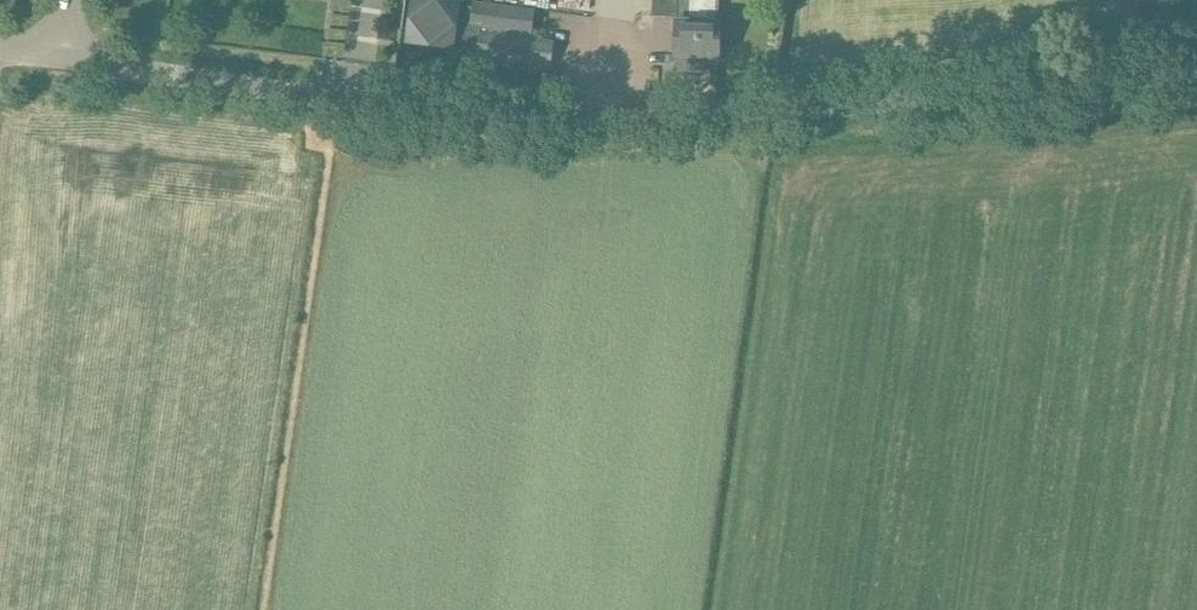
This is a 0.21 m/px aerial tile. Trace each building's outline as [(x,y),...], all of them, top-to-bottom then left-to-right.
[(406,43),(454,49),(455,45),(478,49),(477,55),(547,65),(550,41),(531,39),(534,10),(510,7),(474,2),(473,7),(460,6),(461,2),(453,0),(452,0),(412,0),(406,43)] [(676,55),(677,55),(676,69),(706,70),(707,56),(719,56),(720,23),(718,23),(719,0),(678,0),(676,55)]
